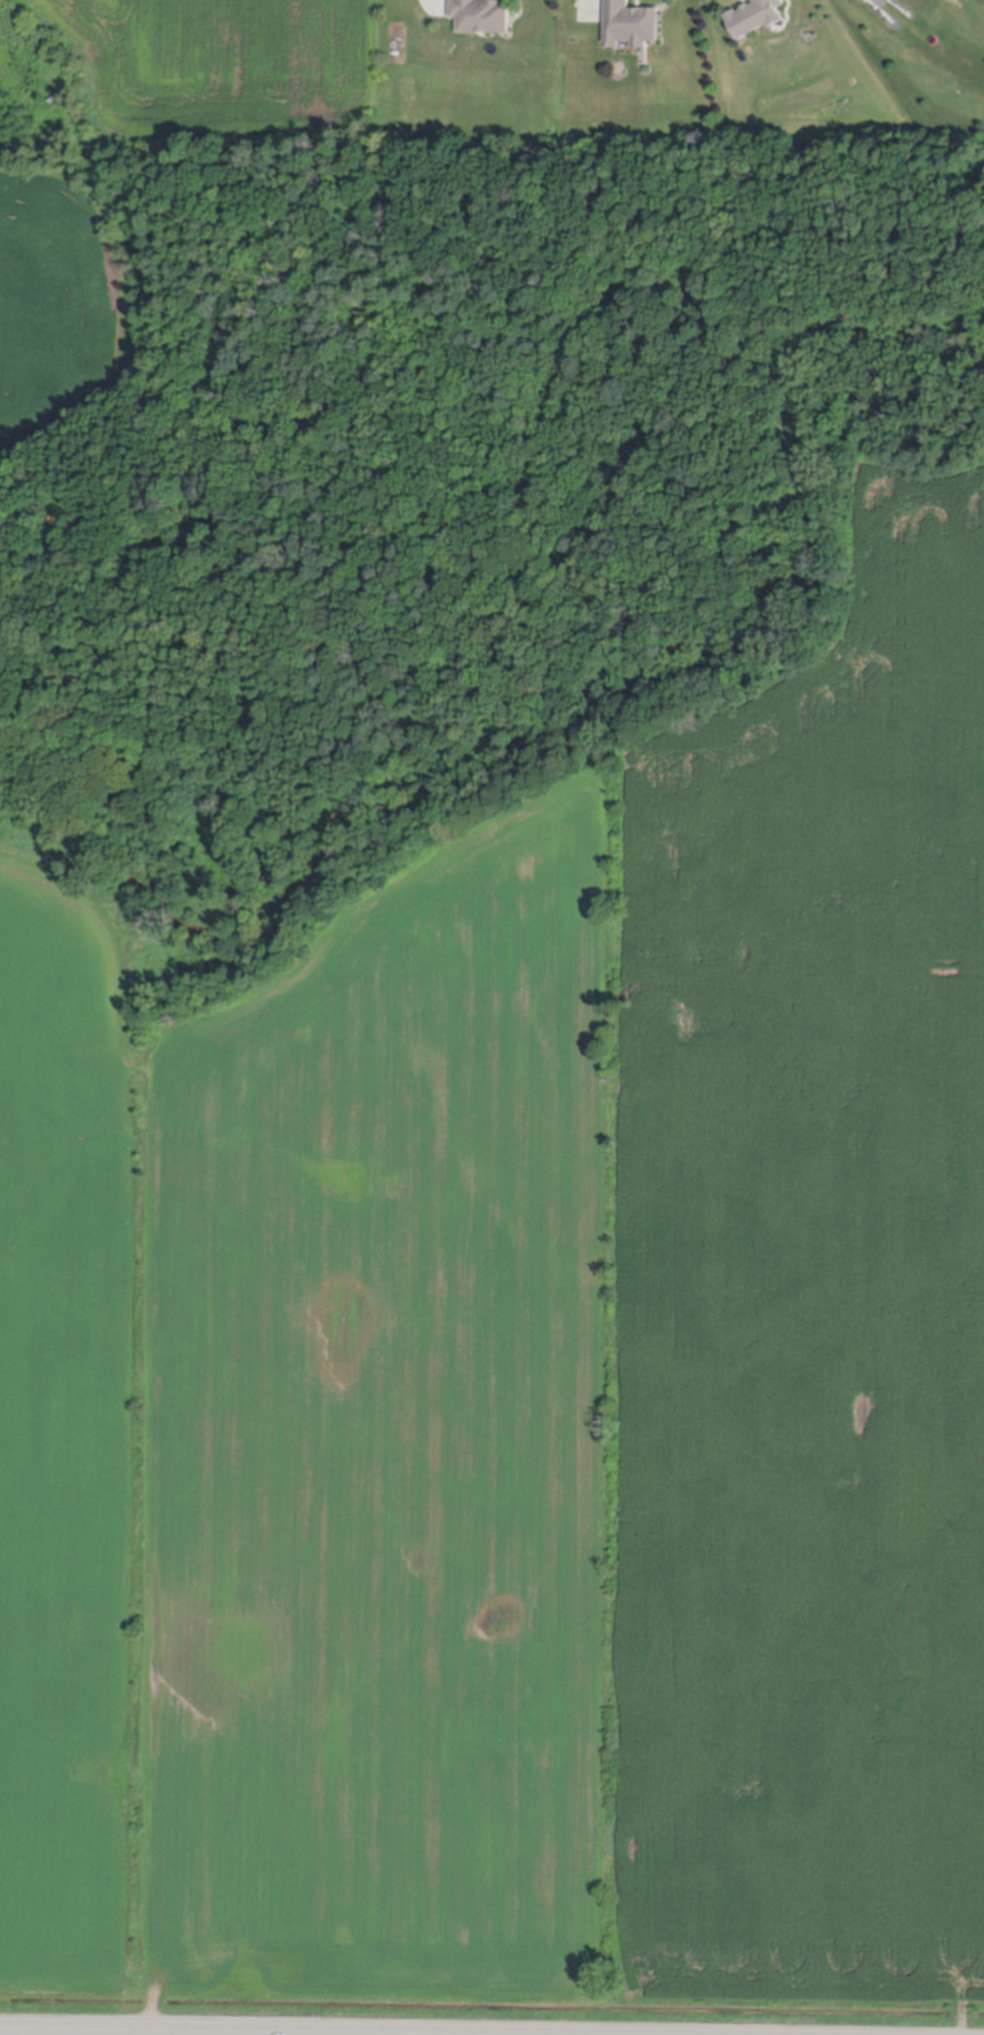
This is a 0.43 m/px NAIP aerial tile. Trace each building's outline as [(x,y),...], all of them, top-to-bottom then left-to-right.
[(451,20),(451,0),(479,0),(479,3),(489,3),(489,2),(502,2),(502,7),(510,7),(510,35),(458,35),(458,20),(451,20)] [(606,47),(607,0),(630,0),(630,12),(648,12),(648,11),(660,11),(660,45),(650,45),(649,46),(649,51),(634,51),(634,44),(622,44),(621,47),(606,47)] [(757,5),(754,0),(783,0),(787,7),(779,11),(785,22),(770,31),(768,28),(740,43),(726,18),(737,12),(739,14),(744,11),(743,10),(750,6),(751,8),(757,5)]
